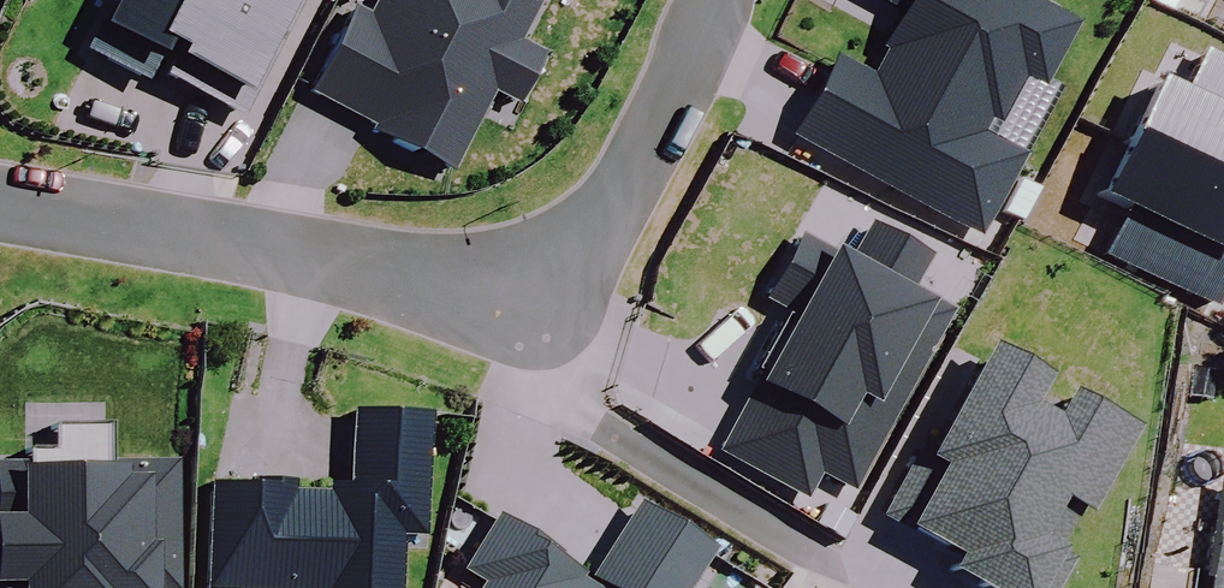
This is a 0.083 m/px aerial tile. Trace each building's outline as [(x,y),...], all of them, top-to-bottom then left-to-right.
[(83,51),(144,82),(150,71),(239,117),(300,0),(109,0),(83,51)] [(368,19),(353,11),(310,92),(375,126),(372,132),(447,172),(490,90),(516,103),(540,58),(514,45),(538,0),(378,0),(368,19)] [(900,14),(866,76),(835,59),(793,135),(975,236),(1050,100),(1037,93),(1074,26),(1027,0),(874,0),(900,14)] [(1156,86),(1101,202),(1124,213),(1104,256),(1215,309),(1223,290),(1223,66),(1202,55),(1182,98),(1156,86)] [(815,478),(848,496),(950,312),(909,289),(927,257),(871,225),(848,266),(801,239),(767,300),(794,315),(716,454),(802,501),(815,478)] [(882,518),(957,558),(948,575),(973,587),(1056,587),(1140,437),(1067,397),(1052,424),(1028,411),(1044,382),(987,351),(932,452),(921,446),(882,518)] [(424,416),(353,413),(350,493),(211,487),(207,587),(396,587),(398,534),(419,535),(424,416)] [(0,466),(0,587),(175,587),(174,464),(104,465),(104,430),(54,431),(55,454),(27,454),(27,466),(0,466)] [(1218,492),(1206,587),(1223,587),(1223,493),(1218,492)] [(497,519),(464,573),(481,583),(478,587),(689,587),(710,553),(635,508),(593,577),(497,519)]
